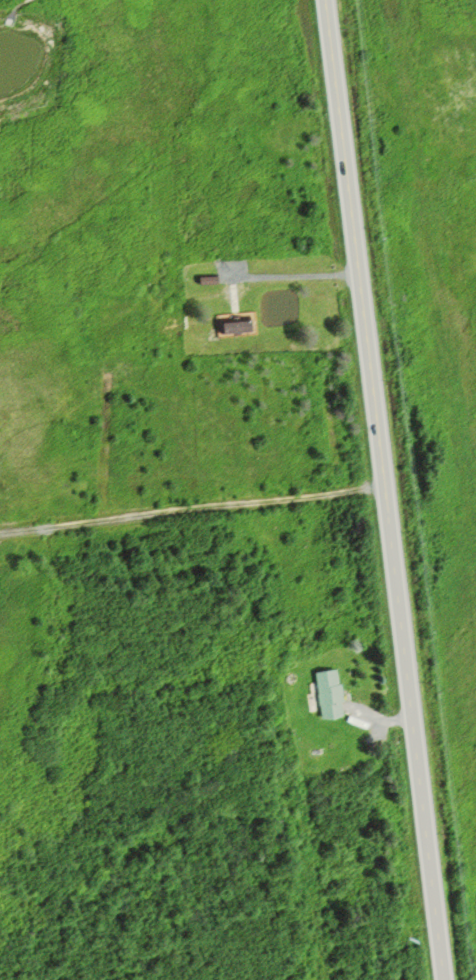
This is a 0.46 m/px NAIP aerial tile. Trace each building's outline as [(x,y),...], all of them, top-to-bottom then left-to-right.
[(250,319),(217,319),(217,332),(250,332),(250,319)] [(340,716),(337,669),(315,670),(317,717),(340,716)]
